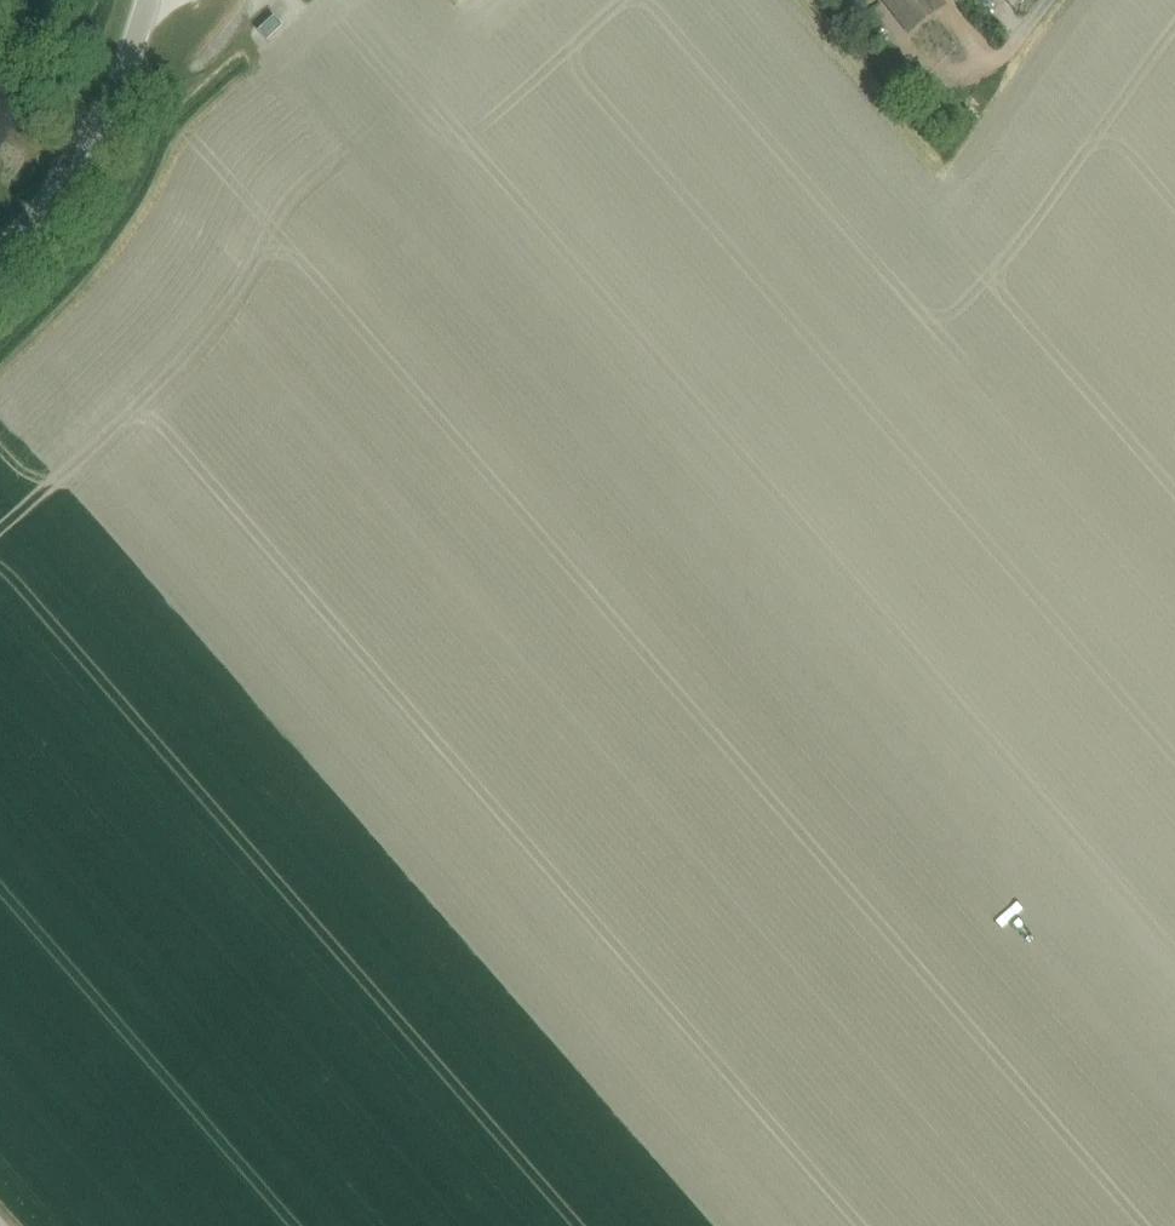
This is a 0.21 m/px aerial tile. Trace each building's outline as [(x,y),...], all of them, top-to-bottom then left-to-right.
[(944,2),(942,0),(892,0),(913,27),(944,2)] [(284,26),(275,17),(259,32),(269,42),(284,26)]
